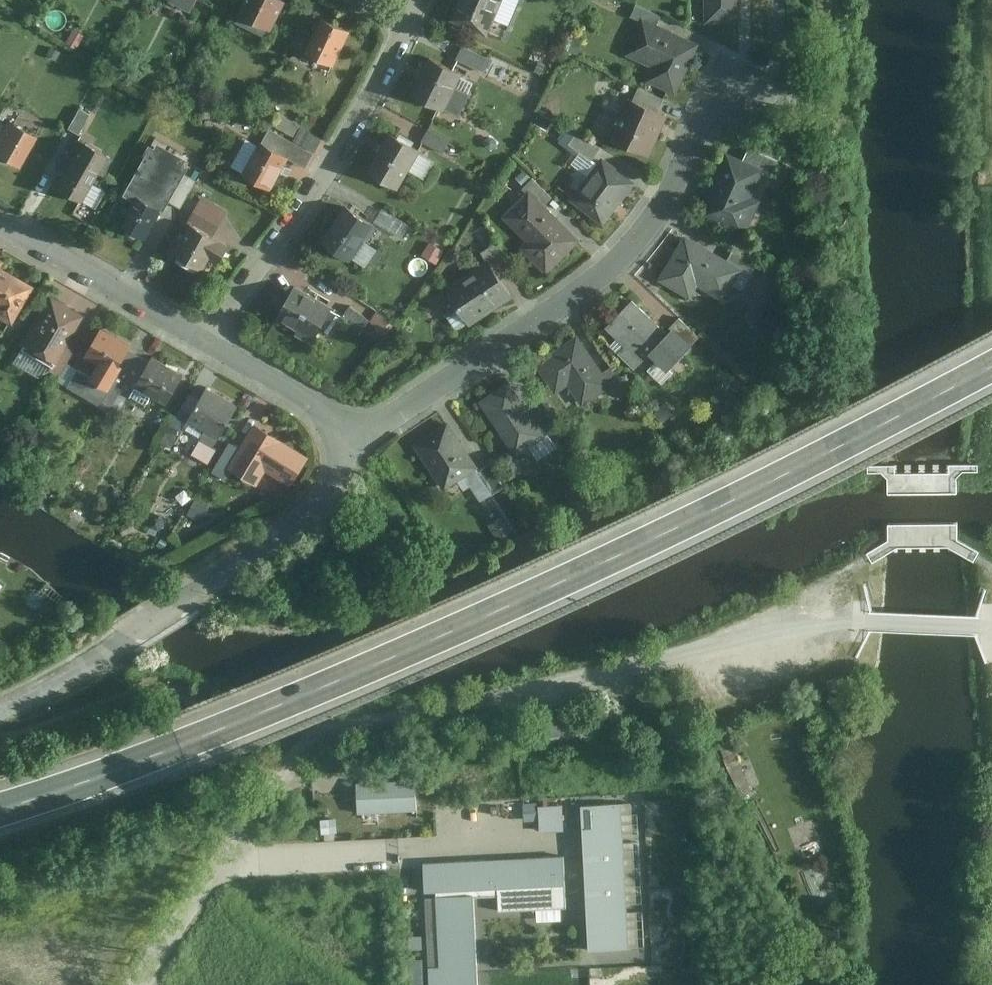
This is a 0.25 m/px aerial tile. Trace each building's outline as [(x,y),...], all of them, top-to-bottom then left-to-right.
[(279,0),(250,0),(240,20),(272,34),(287,4),(279,0)] [(451,24),(490,40),(507,0),(462,0),(451,24)] [(703,20),(740,20),(740,0),(703,0),(703,20)] [(641,15),(656,22),(660,14),(635,2),(629,13),(639,17),(641,15)] [(656,22),(641,15),(639,17),(623,52),(651,66),(645,78),(674,92),(698,42),(656,22)] [(353,36),(323,22),(306,56),(334,70),(353,36)] [(493,62),(465,49),(459,62),(486,76),(493,62)] [(444,115),(463,77),(430,61),(411,99),(444,115)] [(631,98),(658,110),(664,98),(637,86),(631,98)] [(648,154),(666,113),(658,110),(631,98),(623,95),(605,135),(648,154)] [(68,131),(79,137),(90,118),(79,111),(68,131)] [(35,138),(8,123),(0,137),(0,161),(17,171),(35,138)] [(317,155),(324,142),(302,131),(295,144),(317,155)] [(600,146),(574,131),(568,141),(590,159),(600,146)] [(450,144),(430,132),(423,145),(443,157),(450,144)] [(400,192),(423,154),(391,135),(368,173),(400,192)] [(50,189),(82,207),(109,160),(77,142),(50,189)] [(747,145),(742,157),(763,167),(761,171),(771,176),(778,160),(747,145)] [(271,193),(288,161),(261,146),(243,178),(271,193)] [(127,231),(148,243),(190,174),(185,171),(188,165),(159,148),(157,153),(151,150),(123,199),(139,209),(127,231)] [(742,157),(725,150),(697,213),(743,234),(760,196),(751,193),(761,171),(763,167),(742,157)] [(602,224),(634,180),(600,155),(568,199),(602,224)] [(520,186),(524,189),(527,187),(544,203),(551,195),(530,176),(520,186)] [(544,203),(527,187),(524,189),(500,214),(524,237),(518,244),(545,272),(580,237),(544,203)] [(193,228),(214,240),(229,213),(204,200),(187,228),(192,231),(193,228)] [(353,265),(378,231),(348,209),(323,244),(353,265)] [(214,240),(193,228),(192,231),(174,260),(202,277),(212,261),(221,267),(231,250),(214,240)] [(726,256),(683,232),(656,277),(690,296),(697,284),(723,299),(740,270),(742,265),(726,256)] [(480,249),(485,256),(497,273),(511,264),(494,240),(480,249)] [(733,246),(726,256),(742,265),(740,270),(750,275),(758,261),(733,246)] [(442,284),(469,324),(511,295),(497,273),(485,256),(442,284)] [(0,264),(0,315),(11,321),(32,282),(0,264)] [(335,315),(296,291),(278,321),(316,345),(335,315)] [(86,313),(50,293),(20,346),(56,367),(86,313)] [(664,330),(630,298),(604,325),(624,344),(618,350),(634,367),(647,352),(667,369),(692,344),(671,324),(664,330)] [(373,324),(352,309),(343,320),(364,336),(373,324)] [(678,316),(671,324),(692,344),(700,337),(678,316)] [(130,342),(103,326),(87,355),(100,363),(93,376),(77,367),(66,385),(101,404),(119,373),(113,370),(130,342)] [(602,370),(575,332),(533,362),(555,392),(567,384),(581,404),(610,384),(611,383),(602,370)] [(185,373),(153,354),(135,385),(167,404),(185,373)] [(611,364),(602,370),(611,383),(610,384),(617,394),(626,388),(611,364)] [(535,420),(508,379),(476,400),(513,455),(545,434),(535,420)] [(240,405),(208,385),(194,408),(188,418),(190,420),(220,438),(240,405)] [(188,418),(194,408),(185,403),(162,440),(173,447),(190,420),(188,418)] [(535,420),(545,434),(557,425),(547,412),(535,420)] [(476,466),(445,419),(411,442),(443,489),(476,466)] [(309,455),(256,423),(241,446),(228,467),(232,469),(258,483),(266,471),(291,485),(309,455)] [(228,467),(241,446),(231,441),(213,472),(226,479),(232,469),(228,467)] [(504,484),(487,461),(476,470),(492,492),(504,484)] [(353,778),(354,818),(419,816),(418,776),(353,778)] [(539,830),(566,828),(564,801),(524,804),(525,821),(538,820),(539,830)] [(584,806),(589,953),(631,951),(626,805),(584,806)] [(500,888),(501,908),(569,905),(568,885),(567,852),(426,858),(427,891),(430,891),(433,967),(428,967),(429,984),(485,984),(484,965),(478,965),(475,889),(500,888)]
